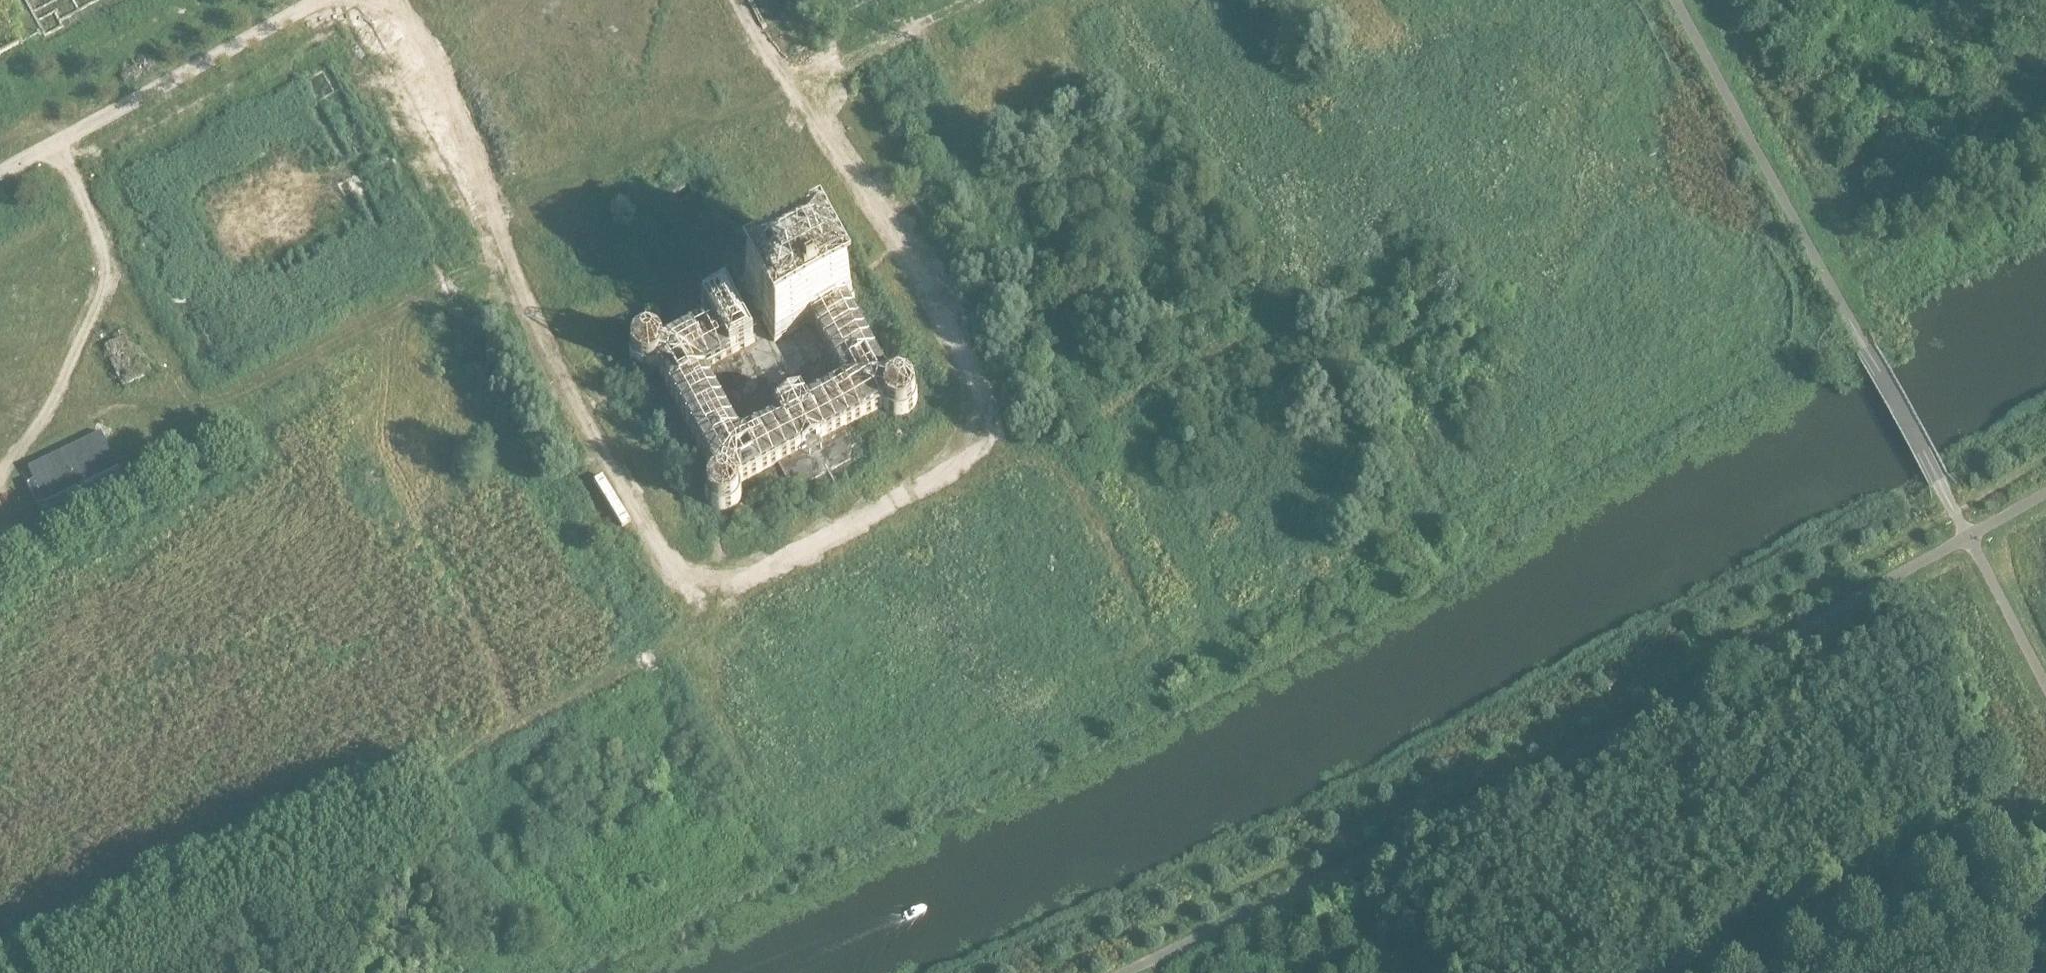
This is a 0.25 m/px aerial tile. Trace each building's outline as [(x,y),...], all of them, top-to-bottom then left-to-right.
[(824,239),(767,270),(748,280),(746,276),(746,277),(745,277),(746,277),(743,278),(742,278),(743,279),(742,280),(742,281),(743,281),(744,281),(744,282),(743,282),(776,342),(812,323),(843,381),(807,400),(803,393),(775,409),(778,416),(742,435),(706,370),(756,343),(728,291),(727,291),(727,290),(727,289),(727,288),(726,288),(725,288),(722,289),(722,290),(724,293),(703,304),(711,319),(665,344),(664,342),(662,340),(661,339),(659,337),(657,336),(655,335),(653,335),(650,334),(649,334),(646,335),(644,335),(643,335),(641,336),(638,338),(636,340),(634,342),(633,343),(632,345),(632,346),(631,348),(631,350),(631,352),(631,354),(631,356),(631,357),(632,359),(633,361),(634,363),(635,365),(638,367),(640,369),(642,369),(644,370),(646,371),(648,371),(650,371),(652,371),(654,370),(656,369),(658,369),(716,477),(714,478),(713,480),(711,481),(710,483),(709,485),(708,487),(707,489),(707,491),(707,492),(707,495),(707,498),(708,499),(709,501),(710,503),(711,505),(713,506),(715,508),(717,510),(720,511),(722,511),(724,511),(727,511),(730,511),(733,510),(736,508),(738,506),(739,505),(741,503),(742,500),(743,498),(743,497),(743,495),(743,493),(743,490),(743,488),(742,487),(742,485),(741,484),(779,464),(789,482),(793,480),(794,481),(795,482),(796,483),(797,483),(799,483),(800,483),(801,483),(802,483),(804,486),(852,461),(850,457),(851,456),(852,456),(853,454),(853,453),(853,452),(853,450),(853,449),(853,448),(856,446),(846,427),(884,407),(886,409),(888,411),(889,412),(892,414),(894,415),(897,416),(900,416),(903,416),(906,415),(907,415),(910,414),(912,412),(913,411),(915,409),(916,408),(917,407),(917,405),(918,404),(918,402),(919,400),(919,398),(919,396),(919,395),(918,393),(917,390),(916,388),(914,385),(912,384),(910,382),(907,381),(904,380),(902,380),(901,379),(899,380),(896,380),(893,381),(892,382),(849,303),(856,299),(824,239)]
